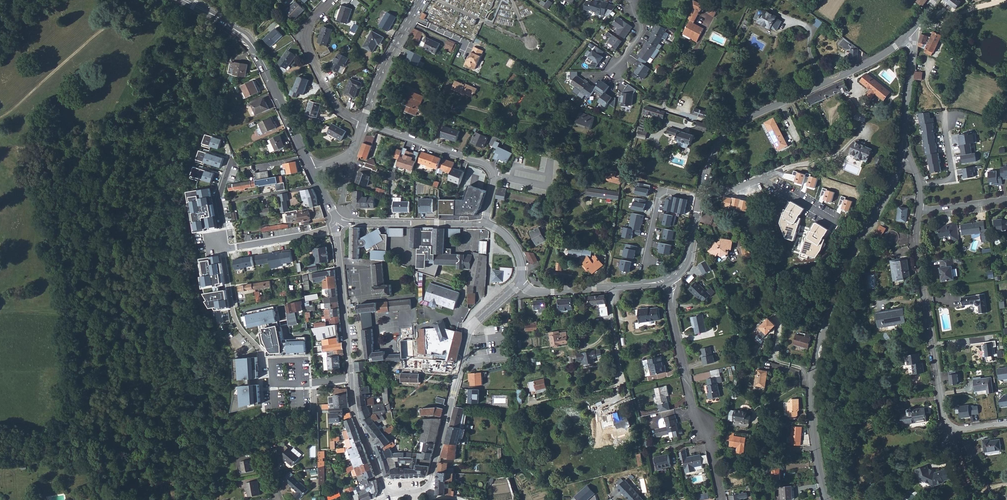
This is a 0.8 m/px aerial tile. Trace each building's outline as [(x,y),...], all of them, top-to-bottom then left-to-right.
[(553,3),(549,0),(547,3),(544,6),(548,9),(553,3)] [(608,4),(608,3),(604,2),(600,1),(600,2),(596,0),(593,0),(592,2),(587,1),(584,9),(589,11),(590,10),(596,12),(595,13),(600,15),(601,14),(604,15),(605,14),(609,16),(615,7),(616,6),(608,4)] [(693,39),(697,42),(704,28),(694,23),(700,11),(701,11),(704,5),(694,0),(691,6),(694,8),(689,19),(690,20),(684,33),(694,38),(693,39)] [(956,9),(963,0),(945,0),(956,9)] [(287,12),(295,20),(305,10),(297,2),(287,12)] [(710,15),(714,17),(720,6),(715,4),(710,15)] [(343,6),(338,20),(348,24),(353,9),(343,6)] [(758,22),(770,28),(771,27),(777,30),(782,21),(775,18),(776,17),(764,10),(763,12),(759,10),(755,18),(759,20),(758,22)] [(380,26),(388,31),(396,17),(388,12),(380,26)] [(616,32),(625,38),(633,27),(618,17),(613,24),(619,28),(616,32)] [(818,18),(814,24),(820,28),(824,22),(818,18)] [(667,29),(657,24),(655,27),(657,28),(653,33),(662,38),(668,30),(667,29)] [(333,29),(324,26),(318,43),(327,46),(333,29)] [(283,36),(276,28),(265,39),(271,47),(283,36)] [(411,35),(416,37),(417,35),(421,37),(424,33),(414,28),(412,33),(411,35)] [(374,52),(378,44),(379,42),(381,44),(385,37),(373,31),(364,47),(374,52)] [(931,37),(922,34),(919,42),(926,45),(927,41),(929,42),(926,49),(927,49),(925,53),(931,55),(933,52),(934,53),(942,35),(934,31),(931,37)] [(648,42),(656,47),(663,38),(662,38),(653,33),(650,36),(652,37),(648,42)] [(617,50),(623,41),(613,35),(608,41),(615,46),(614,48),(617,50)] [(440,44),(429,38),(426,37),(424,42),(427,43),(424,48),(436,54),(440,44)] [(851,50),(850,66),(857,62),(859,48),(844,37),(839,44),(846,50),(851,50)] [(452,52),(455,44),(448,40),(445,48),(452,52)] [(648,42),(647,41),(645,45),(638,55),(647,62),(657,48),(656,47),(648,42)] [(585,59),(592,63),(591,66),(597,69),(606,51),(593,44),(585,59)] [(475,69),(483,51),(474,47),(468,59),(468,60),(469,60),(468,62),(466,62),(465,64),(466,66),(473,70),(475,69)] [(287,69),(296,56),(288,50),(279,63),(287,69)] [(339,53),(331,68),(339,72),(342,66),(344,67),(345,65),(346,66),(346,65),(346,64),(349,58),(339,53)] [(651,69),(638,60),(635,64),(639,67),(637,70),(635,70),(632,75),(637,78),(639,75),(644,79),(649,73),(648,73),(651,69)] [(236,63),(231,62),(229,73),(246,76),(248,65),(236,63)] [(891,92),(867,74),(861,81),(871,89),(866,96),(871,100),(876,93),(884,100),(891,92)] [(583,90),(589,82),(585,79),(584,80),(577,75),(571,84),(582,91),(583,90)] [(309,80),(299,76),(294,91),(299,93),(304,95),(309,80)] [(361,82),(351,79),(346,94),(355,97),(359,88),(360,88),(362,87),(362,86),(363,85),(362,84),(362,83),(361,82)] [(605,93),(610,86),(602,80),(598,86),(595,90),(603,96),(605,93)] [(840,92),(841,94),(849,91),(844,80),(837,83),(840,92)] [(247,97),(259,92),(254,81),(242,86),(245,92),(247,97)] [(476,93),(478,89),(465,83),(465,85),(456,81),(452,89),(462,93),(462,92),(465,93),(465,94),(472,97),(474,93),(476,93)] [(595,90),(598,86),(595,83),(594,84),(589,81),(589,82),(583,90),(591,96),(595,90)] [(811,105),(840,92),(837,83),(826,88),(819,91),(807,97),(811,105)] [(637,90),(629,84),(624,90),(624,93),(622,92),(622,97),(620,98),(620,101),(622,101),(622,106),(628,106),(628,105),(631,106),(632,104),(634,94),(637,90)] [(421,104),(424,97),(407,89),(404,97),(406,97),(405,98),(402,97),(400,101),(408,105),(406,111),(416,115),(417,112),(419,107),(421,104)] [(603,96),(599,102),(606,107),(612,98),(605,93),(603,96)] [(257,114),(269,109),(265,98),(252,104),(257,114)] [(846,103),(853,117),(858,112),(852,100),(846,103)] [(316,117),(317,118),(321,104),(310,101),(306,115),(308,115),(307,118),(315,120),(316,117)] [(643,115),(646,116),(647,113),(663,118),(665,112),(647,106),(646,107),(644,112),(643,115)] [(692,114),(707,118),(708,112),(695,108),(692,114)] [(930,112),(918,113),(919,124),(921,124),(933,123),(934,122),(934,117),(931,118),(930,112)] [(591,129),(595,118),(581,113),(577,122),(587,126),(586,127),(591,129)] [(276,127),(277,127),(273,117),(259,123),(260,125),(260,126),(261,128),(260,128),(258,129),(260,135),(264,133),(264,134),(276,128),(276,127)] [(637,137),(646,139),(647,133),(649,125),(645,124),(646,119),(643,118),(640,126),(637,137)] [(784,138),(774,119),(766,123),(779,149),(794,142),(790,134),(784,138)] [(707,131),(709,125),(698,122),(696,128),(707,131)] [(933,123),(921,124),(922,134),(934,132),(933,123)] [(341,140),(346,131),(333,124),(328,133),(341,140)] [(441,137),(457,141),(460,131),(444,126),(441,137)] [(472,143),(484,148),(487,141),(490,134),(475,127),(473,131),(476,132),(472,143)] [(678,145),(687,148),(688,147),(689,144),(691,145),(694,135),(670,127),(668,133),(677,136),(676,140),(678,141),(677,144),(678,145)] [(924,144),(936,142),(934,132),(922,134),(924,144)] [(973,133),(958,135),(960,144),(965,143),(974,142),(973,133)] [(280,135),(269,140),(270,144),(268,145),(268,146),(267,147),(269,151),(270,151),(271,153),(276,151),(285,147),(282,140),(280,135)] [(359,157),(368,159),(376,135),(367,135),(359,157)] [(496,141),(500,143),(502,140),(493,136),(490,143),(490,144),(495,146),(496,141)] [(856,157),(867,162),(873,149),(866,146),(867,144),(859,140),(858,143),(855,142),(850,153),(857,155),(856,157)] [(924,144),(926,155),(927,154),(938,152),(936,142),(924,144)] [(965,143),(960,145),(961,154),(975,152),(974,143),(965,143)] [(400,160),(403,151),(398,149),(395,158),(397,159),(400,160)] [(222,177),(230,156),(218,151),(210,173),(222,177)] [(241,162),(237,151),(233,153),(238,162),(241,162)] [(493,158),(500,162),(504,155),(497,151),(493,158)] [(420,163),(439,169),(442,158),(423,152),(420,163)] [(927,154),(928,164),(929,164),(940,163),(938,152),(927,154)] [(975,153),(961,155),(962,163),(976,161),(975,153)] [(438,173),(443,174),(444,171),(451,173),(453,168),(455,162),(442,158),(439,169),(438,173)] [(297,163),(296,161),(286,163),(286,164),(287,168),(288,174),(298,172),(298,168),(299,168),(298,163),(297,163)] [(363,173),(371,175),(373,170),(378,171),(379,167),(376,166),(366,163),(363,173)] [(929,164),(930,173),(941,171),(940,163),(929,164)] [(974,167),(962,168),(963,179),(974,177),(973,173),(975,173),(974,167)] [(454,186),(459,187),(460,184),(465,172),(453,168),(451,173),(449,180),(455,182),(454,186)] [(256,173),(258,180),(270,178),(268,171),(256,173)] [(805,175),(794,171),(792,175),(796,176),(794,182),(803,184),(805,176),(805,175)] [(997,171),(988,172),(990,184),(995,184),(997,183),(997,185),(1002,184),(1002,179),(1001,173),(997,173),(997,171)] [(360,172),(357,182),(368,186),(371,175),(363,173),(360,172)] [(806,173),(805,175),(805,176),(809,178),(806,185),(815,188),(818,178),(810,176),(811,175),(806,173)] [(606,180),(621,185),(622,179),(621,179),(620,179),(615,177),(608,174),(608,175),(606,180)] [(282,176),(270,178),(258,180),(256,180),(257,186),(260,185),(260,186),(276,184),(277,191),(286,190),(284,182),(283,182),(282,176)] [(246,188),(255,186),(253,181),(241,183),(229,185),(230,190),(240,189),(240,190),(241,189),(241,191),(245,190),(245,189),(246,188)] [(635,194),(647,196),(649,185),(637,182),(635,194)] [(462,200),(438,200),(438,215),(474,216),(481,208),(487,191),(467,184),(462,200)] [(496,198),(505,200),(507,189),(498,187),(496,198)] [(581,194),(619,200),(620,192),(582,187),(581,194)] [(312,208),(313,207),(319,206),(316,195),(313,188),(301,191),(304,204),(310,202),(312,208)] [(835,192),(823,188),(822,191),(826,192),(823,199),(831,202),(835,192)] [(362,197),(362,191),(353,191),(353,205),(356,208),(374,208),(374,197),(362,197)] [(287,193),(278,195),(279,202),(287,200),(289,200),(287,193)] [(845,198),(841,196),(840,200),(845,201),(842,208),(850,211),(853,201),(845,199),(845,198)] [(731,209),(733,199),(724,197),(722,207),(731,209)] [(410,212),(410,202),(402,202),(402,198),(394,198),(394,211),(401,211),(401,212),(410,212)] [(666,199),(664,210),(684,214),(686,203),(687,201),(670,198),(670,200),(666,199)] [(739,210),(741,200),(741,199),(733,198),(733,199),(731,209),(739,210)] [(433,212),(433,199),(420,199),(420,211),(428,211),(428,212),(433,212)] [(633,209),(644,211),(646,202),(635,200),(633,209)] [(747,211),(749,201),(741,200),(739,210),(747,211)] [(806,209),(792,202),(789,202),(785,209),(784,209),(784,212),(780,223),(787,238),(795,241),(802,218),(800,218),(806,209)] [(313,207),(314,211),(315,219),(325,217),(321,205),(319,206),(313,207)] [(899,207),(898,221),(906,222),(908,208),(899,207)] [(262,216),(271,215),(269,208),(261,210),(262,216)] [(298,210),(289,212),(285,212),(286,212),(288,223),(300,220),(300,222),(301,225),(310,223),(310,220),(311,220),(310,212),(310,211),(308,211),(308,208),(298,210)] [(630,227),(641,229),(644,214),(632,212),(630,227)] [(662,224),(672,226),(674,216),(664,214),(662,224)] [(995,220),(995,226),(997,226),(998,232),(1004,231),(1004,230),(1006,230),(1006,220),(1005,220),(1003,220),(1002,219),(995,220)] [(982,242),(990,241),(989,229),(985,229),(984,221),(979,221),(979,222),(962,224),(963,235),(981,233),(982,242)] [(812,231),(809,230),(801,256),(809,259),(810,255),(816,258),(822,250),(826,239),(825,238),(829,229),(817,222),(812,231)] [(959,240),(957,223),(950,223),(950,225),(945,226),(945,227),(943,227),(940,225),(937,228),(938,232),(939,233),(939,236),(942,237),(952,236),(952,241),(959,240)] [(876,234),(882,237),(888,228),(881,224),(876,234)] [(623,237),(632,238),(633,233),(640,234),(641,229),(630,227),(625,226),(623,237)] [(531,232),(538,245),(542,243),(543,245),(546,244),(547,240),(548,237),(543,227),(540,228),(539,228),(531,232)] [(387,250),(387,236),(387,234),(381,234),(379,231),(364,240),(360,241),(360,228),(352,228),(351,258),(360,259),(360,245),(362,245),(362,246),(363,247),(364,246),(365,246),(366,245),(368,249),(373,246),(375,250),(372,250),(372,259),(382,260),(386,260),(387,250)] [(387,236),(404,236),(404,228),(387,228),(387,234),(387,236)] [(422,228),(411,228),(411,248),(422,248),(422,245),(433,245),(433,254),(436,254),(435,264),(438,264),(459,265),(458,268),(471,269),(473,255),(452,254),(452,249),(444,248),(445,237),(445,229),(434,228),(434,231),(422,231),(422,228)] [(445,237),(460,237),(461,229),(445,229),(445,237)] [(663,238),(673,239),(674,231),(664,229),(663,238)] [(899,239),(900,238),(899,236),(899,235),(898,233),(897,232),(896,231),(895,230),(893,230),(891,230),(890,230),(888,231),(887,232),(886,233),(885,234),(884,235),(884,237),(884,238),(884,240),(885,241),(886,243),(887,244),(888,244),(889,245),(891,245),(892,245),(893,245),(894,245),(895,244),(897,244),(898,242),(899,241),(899,240),(899,239)] [(710,251),(717,255),(718,253),(722,256),(728,253),(728,249),(731,249),(732,241),(722,240),(722,241),(717,243),(716,242),(710,251)] [(487,253),(488,241),(480,241),(479,253),(487,253)] [(624,256),(635,258),(638,246),(627,243),(624,256)] [(658,252),(670,254),(671,245),(660,243),(658,252)] [(741,248),(743,254),(748,251),(747,245),(746,244),(740,247),(741,248)] [(329,261),(327,247),(315,248),(317,263),(329,261)] [(572,248),(570,247),(569,254),(582,256),(584,259),(583,260),(586,264),(584,266),(588,270),(590,269),(593,273),(603,265),(596,256),(592,259),(591,258),(592,251),(579,249),(572,248)] [(291,250),(282,251),(283,262),(293,261),(291,250)] [(474,285),(486,286),(487,266),(488,256),(479,253),(473,251),(473,255),(471,269),(468,284),(468,287),(468,293),(473,293),(474,285)] [(525,251),(532,264),(538,261),(534,253),(525,251)] [(221,254),(203,257),(205,273),(202,274),(204,292),(216,310),(228,308),(221,254)] [(236,268),(254,266),(252,255),(235,258),(236,268)] [(422,265),(423,256),(414,255),(414,265),(422,265)] [(345,264),(372,266),(372,264),(383,263),(382,260),(372,259),(360,259),(351,258),(344,258),(345,264)] [(903,260),(891,262),(894,277),(899,277),(899,280),(905,279),(904,277),(911,276),(908,258),(902,258),(903,260)] [(940,267),(942,281),(954,279),(952,265),(954,265),(953,258),(940,260),(941,267),(940,267)] [(630,272),(632,262),(621,260),(620,267),(622,268),(622,270),(630,272)] [(712,270),(707,260),(699,265),(704,274),(712,270)] [(384,292),(384,295),(392,294),(391,284),(385,285),(383,263),(372,264),(372,266),(375,286),(374,286),(375,293),(384,292)] [(511,276),(512,274),(513,272),(513,270),(513,268),(500,267),(500,271),(493,270),(493,281),(499,281),(499,284),(501,284),(503,283),(504,282),(506,281),(508,280),(509,279),(510,277),(511,276)] [(327,271),(319,272),(321,282),(323,280),(325,279),(328,279),(328,276),(330,276),(336,276),(335,270),(327,271)] [(868,275),(868,288),(877,288),(877,275),(868,275)] [(323,280),(324,289),(337,288),(336,276),(330,276),(328,276),(328,279),(325,279),(323,280)] [(270,281),(254,284),(255,289),(271,286),(270,281)] [(707,292),(696,281),(689,289),(700,300),(701,298),(704,302),(710,296),(711,295),(707,292)] [(425,299),(455,309),(460,293),(458,292),(459,289),(453,287),(452,290),(430,283),(425,299)] [(323,289),(323,294),(327,294),(328,297),(331,297),(338,296),(338,295),(337,288),(324,289),(323,289)] [(977,295),(962,298),(963,305),(976,303),(976,304),(977,305),(978,305),(979,305),(980,313),(987,312),(984,294),(977,295)] [(607,306),(606,295),(590,296),(590,298),(586,299),(587,303),(590,303),(590,305),(600,304),(602,316),(609,315),(608,306),(607,306)] [(562,310),(562,312),(569,311),(568,309),(573,309),(572,298),(559,299),(560,310),(562,310)] [(412,309),(411,299),(389,301),(378,302),(379,311),(379,312),(412,309)] [(547,311),(546,300),(535,301),(535,309),(540,309),(540,312),(547,311)] [(287,304),(289,313),(303,310),(304,309),(303,306),(302,306),(301,304),(303,303),(302,301),(303,301),(301,301),(293,303),(287,304)] [(379,311),(378,302),(374,303),(374,302),(373,302),(373,303),(361,304),(361,303),(361,304),(359,304),(358,305),(359,313),(360,313),(362,313),(363,313),(363,312),(371,312),(374,311),(374,312),(375,312),(375,311),(378,311),(379,311)] [(274,306),(246,312),(249,327),(260,324),(263,340),(273,351),(283,351),(283,343),(274,306)] [(327,309),(325,310),(326,318),(333,318),(332,317),(340,316),(339,308),(331,309),(327,309)] [(645,322),(646,326),(656,324),(655,320),(660,319),(659,308),(647,309),(647,308),(639,309),(641,322),(645,322)] [(877,312),(880,326),(906,322),(904,308),(877,312)] [(389,361),(402,361),(401,354),(385,355),(385,351),(374,352),(373,344),(374,344),(373,328),(372,329),(371,312),(363,312),(363,313),(362,313),(363,329),(364,345),(365,344),(366,359),(374,358),(374,360),(386,359),(386,361),(388,361),(389,361)] [(707,331),(703,314),(691,317),(692,321),(693,321),(695,328),(696,334),(707,331)] [(315,323),(316,328),(337,324),(338,325),(341,324),(340,316),(332,317),(333,318),(326,318),(326,319),(327,322),(324,323),(323,322),(315,323)] [(775,325),(768,318),(759,327),(767,334),(775,325)] [(445,326),(443,321),(440,322),(440,321),(437,322),(438,323),(435,324),(436,328),(437,328),(437,332),(440,332),(440,327),(445,326)] [(537,322),(532,322),(532,325),(526,325),(527,331),(537,330),(537,325),(537,322)] [(313,334),(318,334),(319,340),(324,340),(339,337),(338,325),(337,324),(316,328),(313,328),(313,329),(313,334)] [(456,362),(462,339),(462,332),(456,331),(446,328),(445,326),(440,327),(440,332),(437,332),(437,328),(436,328),(425,329),(425,328),(420,329),(421,341),(419,341),(419,353),(427,354),(432,354),(433,352),(443,354),(444,351),(447,350),(448,353),(446,361),(455,361),(456,362)] [(575,341),(574,334),(568,335),(568,332),(566,332),(559,333),(559,331),(550,332),(550,336),(549,337),(548,338),(549,340),(550,341),(551,340),(552,346),(562,344),(561,344),(568,343),(568,342),(575,341)] [(802,346),(808,348),(811,339),(810,338),(805,337),(797,334),(794,344),(802,346)] [(306,338),(288,339),(288,352),(306,351),(306,338)] [(996,341),(984,342),(984,345),(982,345),(983,351),(985,351),(986,356),(987,362),(993,361),(993,355),(992,347),(996,347),(996,341)] [(339,343),(325,345),(322,345),(323,353),(343,349),(342,342),(339,343)] [(715,362),(713,355),(712,355),(710,347),(702,349),(703,357),(702,357),(704,365),(715,362)] [(340,368),(341,368),(341,366),(339,355),(344,355),(343,349),(323,353),(318,353),(318,355),(324,354),(325,361),(324,361),(325,366),(325,370),(330,370),(330,369),(339,368),(339,369),(341,368),(340,368)] [(602,356),(601,349),(578,354),(569,356),(570,363),(574,362),(573,359),(578,358),(579,361),(582,360),(583,364),(594,362),(593,358),(602,356)] [(401,354),(402,361),(404,361),(414,360),(414,357),(414,352),(414,351),(401,351),(401,354)] [(907,355),(910,375),(924,372),(923,362),(920,363),(919,358),(920,358),(919,353),(907,355)] [(251,355),(235,357),(238,378),(239,378),(239,384),(234,410),(250,406),(249,402),(255,400),(254,382),(251,382),(250,377),(253,376),(251,355)] [(651,375),(666,372),(665,365),(663,365),(661,356),(643,360),(645,368),(650,367),(651,375)] [(441,371),(451,373),(451,369),(452,369),(455,361),(446,361),(442,360),(438,360),(421,359),(420,364),(436,365),(437,364),(442,364),(441,371)] [(356,373),(358,387),(366,386),(364,373),(367,372),(366,362),(363,362),(355,362),(355,369),(356,373)] [(997,368),(999,380),(1003,379),(1004,382),(1006,381),(1006,367),(997,368)] [(720,376),(719,369),(711,371),(712,378),(720,376)] [(766,387),(768,371),(757,370),(755,385),(766,387)] [(955,370),(949,371),(950,385),(957,384),(958,381),(958,374),(956,374),(955,370)] [(471,386),(483,385),(482,372),(470,373),(471,386)] [(405,382),(405,383),(420,384),(420,383),(420,374),(401,373),(401,382),(405,382)] [(720,396),(718,383),(722,382),(721,376),(720,376),(712,378),(707,379),(709,385),(707,385),(709,393),(707,393),(709,399),(720,396)] [(974,380),(975,391),(987,390),(988,394),(993,393),(991,377),(981,379),(974,380)] [(547,388),(545,379),(535,381),(537,390),(547,388)] [(357,387),(358,396),(366,395),(366,393),(371,393),(370,386),(366,386),(358,387),(357,387)] [(670,410),(666,394),(669,394),(667,386),(655,388),(660,412),(670,410)] [(469,403),(479,403),(479,389),(469,389),(469,403)] [(349,407),(348,394),(340,395),(335,396),(336,408),(343,408),(349,407)] [(358,396),(359,406),(368,405),(373,404),(375,404),(374,397),(367,398),(366,395),(358,396)] [(800,410),(799,399),(790,399),(791,402),(788,402),(788,415),(789,416),(797,416),(798,415),(798,411),(800,410)] [(362,422),(365,426),(374,421),(379,419),(379,417),(382,415),(391,408),(390,403),(389,402),(384,403),(375,404),(373,404),(375,413),(372,415),(368,405),(359,406),(360,411),(364,420),(362,422)] [(970,415),(979,413),(977,406),(974,407),(974,405),(969,406),(969,405),(959,406),(961,418),(970,417),(970,415)] [(450,426),(460,427),(463,428),(466,409),(463,408),(463,407),(455,406),(450,426)] [(422,408),(422,415),(431,414),(435,415),(440,416),(441,416),(443,408),(437,407),(422,408)] [(343,416),(343,413),(343,408),(335,408),(329,409),(330,423),(340,422),(340,416),(343,416)] [(904,426),(909,425),(910,428),(928,425),(925,408),(912,410),(912,409),(911,409),(910,408),(909,409),(908,409),(908,410),(909,413),(902,415),(904,426)] [(733,420),(750,423),(751,416),(747,415),(747,412),(743,412),(744,411),(739,410),(739,411),(735,410),(733,420)] [(630,425),(626,412),(621,413),(622,415),(615,417),(617,424),(619,423),(620,427),(624,426),(624,427),(625,428),(630,426),(630,425)] [(520,431),(523,430),(521,420),(519,414),(516,414),(511,415),(511,421),(517,420),(520,431)] [(366,428),(371,433),(379,427),(377,424),(385,419),(382,415),(379,417),(379,419),(374,421),(365,426),(366,428)] [(659,428),(661,436),(669,434),(669,432),(673,431),(673,433),(674,437),(684,435),(682,429),(678,430),(677,423),(678,423),(677,419),(676,419),(675,415),(664,418),(665,418),(662,419),(660,420),(659,421),(659,423),(660,428),(659,428)] [(345,424),(347,430),(348,433),(357,429),(352,418),(345,421),(345,424)] [(422,442),(435,444),(442,419),(435,418),(423,419),(424,429),(421,441),(422,442)] [(736,426),(749,428),(750,423),(733,420),(736,426)] [(373,441),(375,447),(383,444),(384,447),(390,441),(387,437),(395,429),(393,425),(388,428),(383,432),(384,433),(376,439),(375,439),(373,441)] [(446,442),(456,443),(458,433),(460,427),(450,426),(446,442)] [(791,445),(800,445),(801,442),(801,427),(791,426),(791,445)] [(375,439),(376,439),(384,433),(383,432),(381,429),(379,427),(371,433),(375,439)] [(465,434),(466,429),(463,428),(460,427),(458,433),(456,443),(446,442),(446,443),(457,444),(461,444),(462,439),(464,438),(465,434)] [(343,431),(346,440),(346,441),(351,438),(351,439),(360,436),(357,429),(348,433),(347,430),(343,431)] [(744,441),(744,438),(734,437),(735,433),(728,432),(726,440),(730,441),(730,445),(737,446),(736,452),(744,453),(745,447),(746,441),(744,441)] [(348,449),(354,447),(363,443),(360,436),(351,439),(351,438),(346,441),(348,447),(348,449)] [(987,439),(983,440),(984,452),(1001,450),(1000,439),(990,441),(987,441),(987,439)] [(383,444),(375,447),(378,455),(385,452),(384,450),(390,447),(390,448),(391,448),(391,449),(396,445),(392,440),(390,441),(384,447),(383,444)] [(422,442),(422,445),(424,446),(423,452),(424,452),(433,453),(435,444),(422,442)] [(338,452),(346,452),(346,449),(347,450),(349,449),(352,458),(366,453),(363,443),(354,447),(348,449),(348,447),(345,448),(338,448),(338,452)] [(456,459),(457,444),(446,443),(441,457),(449,458),(449,459),(456,459)] [(281,456),(288,462),(288,461),(293,466),(300,458),(299,458),(291,451),(292,450),(289,447),(288,448),(285,446),(282,449),(285,452),(282,455),(281,456)] [(378,455),(380,461),(389,457),(399,457),(412,457),(413,453),(404,452),(398,452),(393,453),(391,449),(391,448),(390,448),(390,447),(384,450),(385,452),(378,455)] [(291,451),(299,458),(302,455),(294,448),(292,450),(291,451)] [(703,464),(701,456),(701,454),(689,457),(690,457),(688,458),(688,457),(686,449),(685,449),(680,453),(681,460),(684,459),(687,473),(695,471),(695,467),(703,465),(703,464)] [(351,470),(352,470),(356,469),(356,468),(362,465),(370,462),(366,453),(352,458),(349,459),(350,460),(352,460),(354,464),(347,468),(349,473),(351,472),(351,470)] [(664,468),(671,466),(668,454),(655,457),(655,458),(654,460),(655,462),(656,463),(658,469),(664,468)] [(380,461),(385,477),(391,476),(391,478),(395,478),(393,469),(397,468),(396,463),(400,462),(399,457),(389,457),(380,461)] [(400,462),(400,463),(411,463),(411,466),(411,468),(416,469),(417,465),(418,461),(418,458),(418,457),(412,457),(399,457),(400,462)] [(244,472),(254,470),(251,459),(241,461),(244,472)] [(352,470),(354,476),(358,474),(358,476),(362,474),(365,473),(365,472),(373,469),(370,462),(362,465),(356,468),(356,469),(352,470)] [(438,472),(454,473),(454,468),(451,468),(451,464),(448,464),(448,462),(439,462),(438,472)] [(780,479),(780,463),(772,463),(772,479),(780,479)] [(407,468),(408,478),(426,477),(427,475),(430,466),(417,465),(416,469),(411,468),(407,468)] [(927,465),(917,469),(919,475),(920,474),(922,478),(921,479),(925,480),(924,481),(930,484),(930,483),(933,484),(934,484),(937,482),(938,484),(944,482),(944,481),(943,480),(950,477),(947,469),(934,473),(935,472),(930,470),(930,471),(929,471),(927,465)] [(393,469),(395,478),(401,478),(400,468),(399,467),(397,468),(393,469)] [(358,476),(359,478),(354,480),(355,483),(360,481),(361,481),(362,483),(360,484),(361,485),(357,487),(357,489),(358,492),(366,488),(372,486),(370,481),(369,479),(375,476),(373,469),(365,472),(365,473),(362,474),(358,476)] [(450,481),(453,481),(454,473),(438,472),(437,480),(450,481)] [(293,475),(287,482),(298,492),(295,495),(300,499),(302,496),(303,496),(309,489),(293,475)] [(379,491),(376,479),(370,481),(372,486),(366,488),(368,492),(371,491),(372,494),(374,493),(378,492),(379,491)] [(625,480),(624,481),(619,485),(617,487),(622,493),(623,493),(629,499),(644,499),(625,480)] [(249,496),(261,495),(258,481),(247,483),(248,491),(249,496)] [(455,496),(461,496),(462,490),(455,490),(455,491),(453,491),(453,487),(450,487),(450,484),(446,484),(446,485),(444,486),(437,486),(437,487),(437,495),(446,495),(455,496)] [(595,493),(588,485),(576,496),(579,499),(588,499),(595,493)] [(794,499),(793,486),(781,487),(781,494),(777,494),(778,499),(781,499),(794,499)] [(372,494),(371,491),(368,492),(366,488),(358,492),(359,493),(356,494),(354,495),(356,499),(369,499),(373,498),(372,494)] [(328,494),(329,499),(330,499),(333,499),(341,495),(339,490),(328,494)] [(912,499),(919,499),(921,497),(910,491),(907,497),(912,499)]
